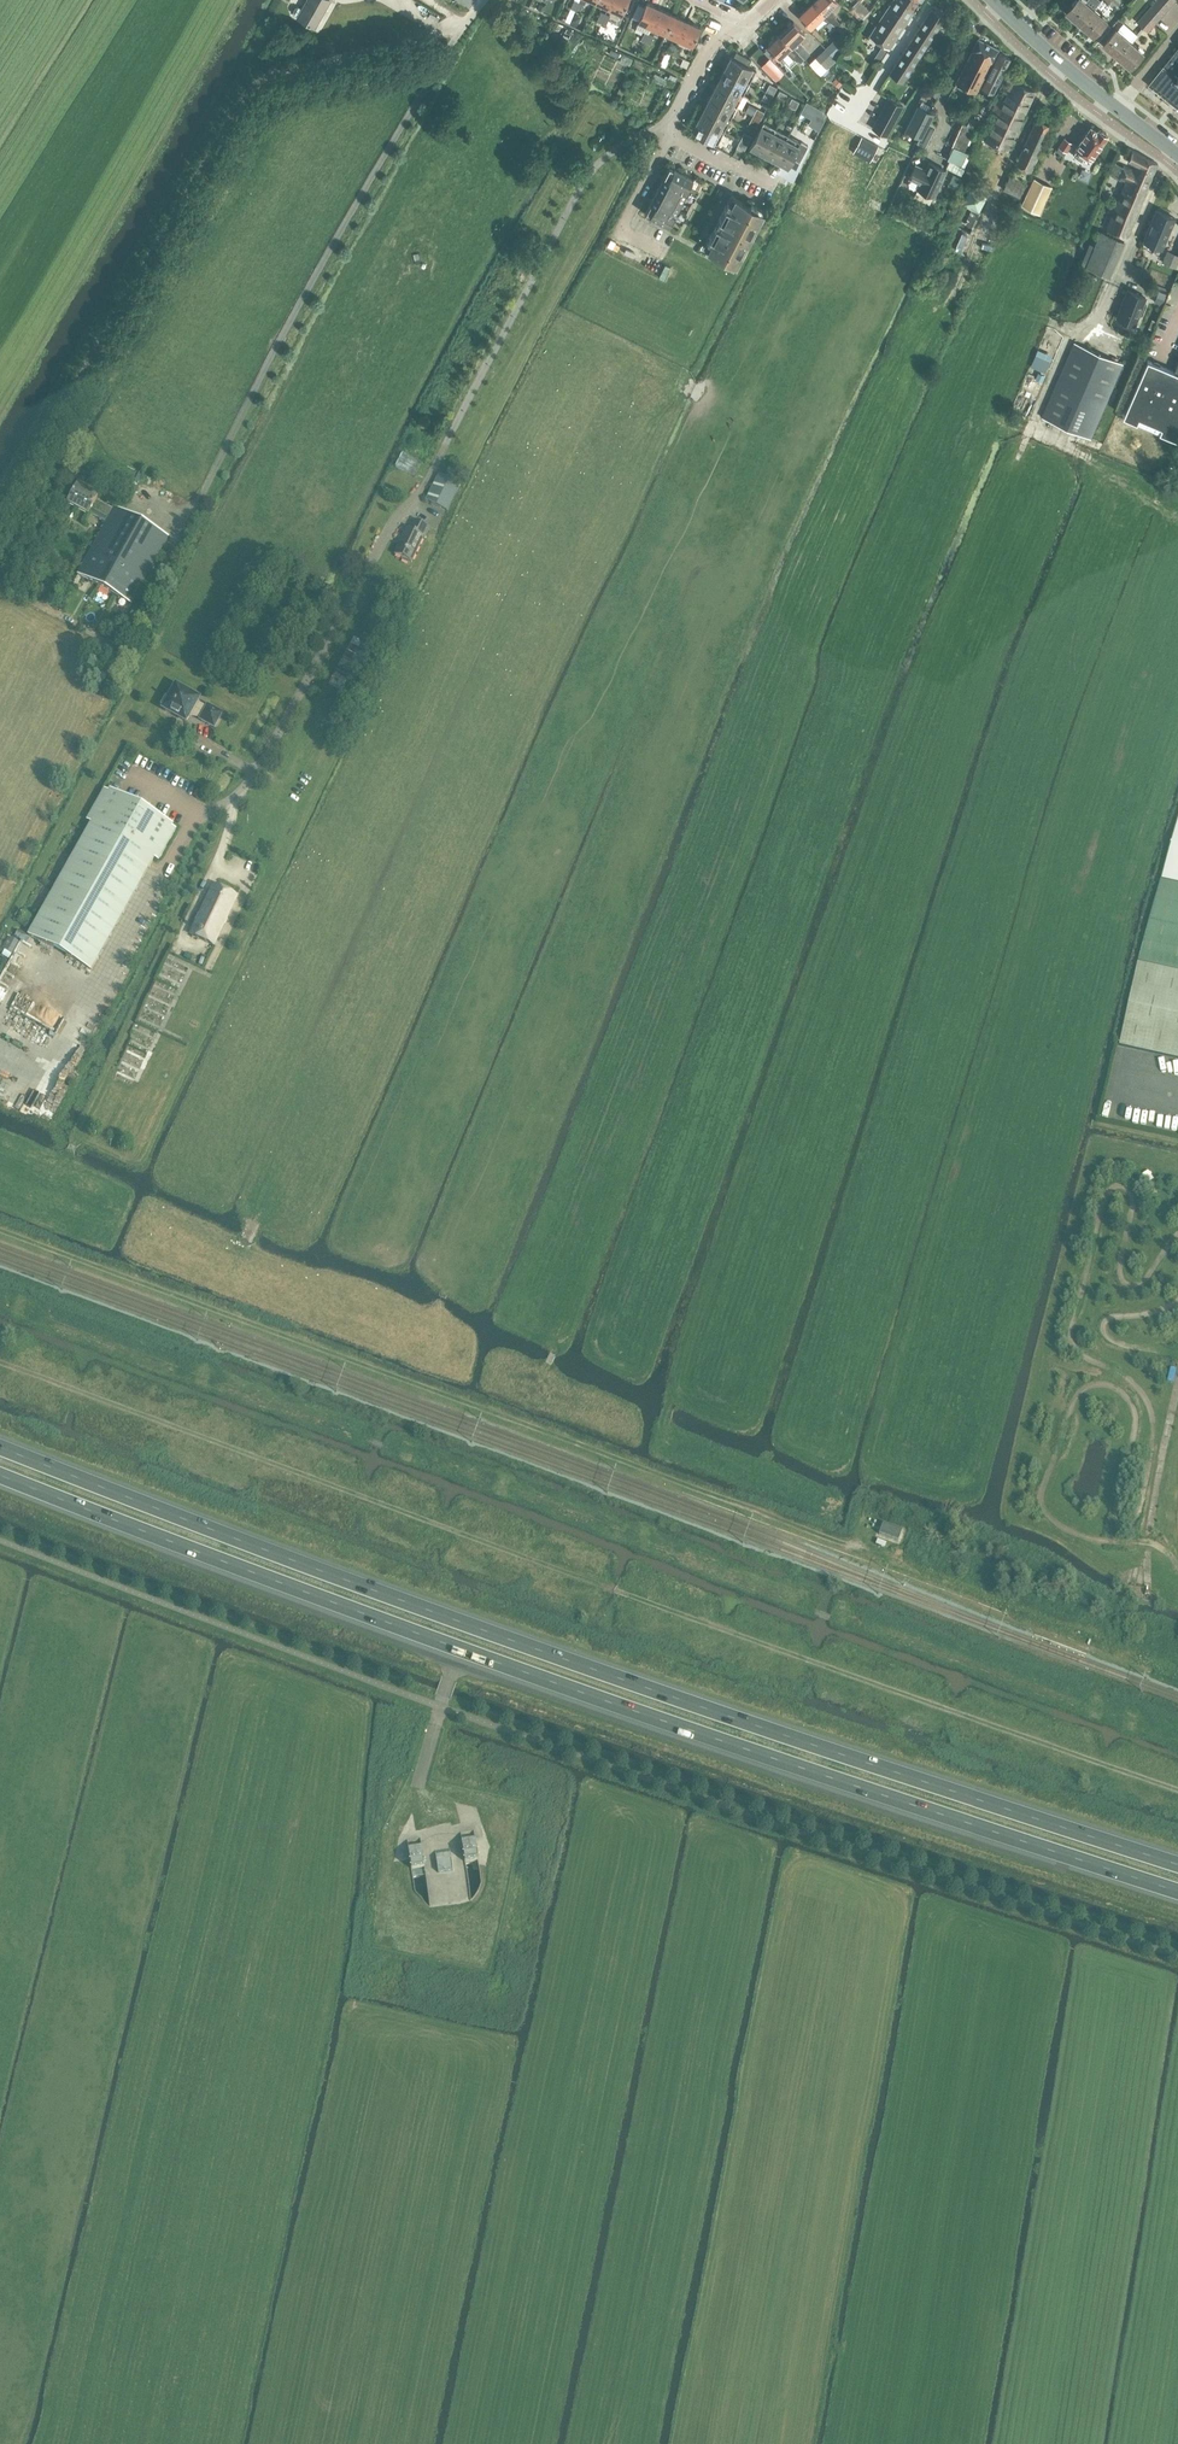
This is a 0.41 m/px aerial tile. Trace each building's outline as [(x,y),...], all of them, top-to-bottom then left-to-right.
[(293,11),(294,14),(299,16),(298,17),(315,27),(330,0),(308,0),(303,8),(299,6),(295,7),(293,11)] [(575,9),(579,0),(574,0),(571,7),(575,9)] [(579,0),(575,9),(580,11),(584,2),(579,0)] [(609,6),(622,12),(628,0),(611,0),(609,6)] [(824,14),(830,21),(831,20),(836,27),(840,23),(834,17),(836,16),(829,9),(837,2),(835,0),(815,0),(813,2),(824,14)] [(851,6),(862,17),(870,9),(875,3),(872,0),(869,0),(865,4),(861,0),(857,0),(851,6)] [(901,0),(894,0),(880,20),(871,35),(891,47),(915,9),(901,0)] [(915,9),(921,0),(901,0),(915,9)] [(1082,24),(1095,8),(1086,0),(1065,0),(1073,6),(1068,12),(1078,21),(1082,24)] [(1155,3),(1166,12),(1172,6),(1165,0),(1158,0),(1155,3)] [(639,20),(652,26),(661,8),(647,2),(645,7),(639,4),(633,17),(639,20)] [(811,26),(824,14),(813,2),(800,14),(811,26)] [(1155,3),(1150,9),(1161,18),(1166,12),(1155,3)] [(652,26),(666,32),(674,14),(661,8),(652,26)] [(924,20),(912,40),(924,49),(943,20),(945,17),(932,8),(924,20)] [(1095,8),(1082,24),(1096,35),(1108,20),(1109,20),(1095,8)] [(1150,9),(1145,15),(1150,20),(1145,26),(1150,31),(1155,25),(1161,18),(1150,9)] [(597,19),(602,21),(606,12),(601,10),(597,19)] [(606,12),(602,21),(606,23),(610,14),(606,12)] [(666,32),(679,38),(687,20),(674,14),(666,32)] [(1145,15),(1139,21),(1145,26),(1150,20),(1145,15)] [(687,20),(679,38),(693,44),(701,26),(687,20)] [(794,20),(781,33),(805,57),(808,54),(803,48),(805,46),(798,39),(805,32),(794,20)] [(831,20),(830,21),(827,24),(833,30),(836,27),(831,20)] [(563,34),(562,38),(574,44),(579,34),(567,28),(565,31),(571,34),(570,37),(563,34)] [(1105,43),(1119,56),(1132,40),(1118,28),(1105,43)] [(641,39),(646,41),(650,32),(645,30),(641,39)] [(650,32),(646,41),(650,43),(654,34),(650,32)] [(781,33),(768,45),(769,45),(776,53),(790,67),(798,59),(801,61),(805,57),(781,33)] [(979,38),(957,81),(963,84),(977,91),(999,48),(979,38)] [(835,39),(826,48),(834,56),(843,48),(835,39)] [(924,49),(912,40),(891,72),(904,81),(924,49)] [(1132,40),(1119,56),(1133,68),(1146,52),(1132,40)] [(672,42),(668,51),(672,53),(676,44),(672,42)] [(676,44),(672,53),(677,55),(681,46),(676,44)] [(834,56),(826,48),(811,63),(822,74),(836,59),(834,57),(834,56)] [(1150,84),(1177,106),(1177,48),(1150,84)] [(611,49),(610,53),(618,57),(620,53),(611,49)] [(731,56),(725,69),(750,82),(756,69),(748,65),(752,59),(737,51),(733,57),(731,56)] [(986,89),(983,95),(991,99),(994,92),(1011,58),(1000,52),(983,87),(986,89)] [(776,53),(771,57),(784,72),(791,79),(791,78),(796,74),(790,67),(776,53)] [(771,58),(762,65),(776,80),(784,72),(771,58)] [(725,69),(719,81),(744,94),(750,82),(725,69)] [(839,75),(833,81),(839,85),(844,79),(839,75)] [(1003,91),(1008,93),(1005,99),(997,95),(990,109),(997,112),(986,139),(1008,150),(1036,90),(1017,81),(1016,82),(1009,78),(1003,91)] [(719,81),(712,93),(737,106),(744,94),(719,81)] [(932,81),(927,92),(931,93),(935,92),(938,94),(940,90),(936,88),(938,84),(932,81)] [(770,82),(766,90),(774,94),(778,86),(770,82)] [(774,94),(766,90),(762,97),(770,101),(774,94)] [(780,90),(776,98),(784,101),(788,94),(780,90)] [(712,93),(706,105),(731,118),(737,106),(712,93)] [(792,97),(788,105),(796,109),(799,101),(792,97)] [(889,97),(885,105),(900,113),(904,105),(889,97)] [(919,106),(907,130),(920,137),(917,142),(925,146),(934,129),(927,125),(933,114),(927,111),(930,105),(922,101),(919,106)] [(810,103),(806,111),(813,115),(812,118),(809,123),(819,128),(825,117),(823,110),(810,103)] [(706,105),(700,117),(725,131),(731,118),(706,105)] [(885,105),(881,112),(896,120),(900,113),(885,105)] [(758,107),(754,115),(761,118),(765,111),(758,107)] [(881,112),(877,120),(892,127),(896,120),(881,112)] [(761,118),(754,115),(750,122),(757,126),(761,118)] [(700,117),(693,130),(718,143),(725,131),(700,117)] [(954,145),(965,151),(975,128),(979,130),(982,122),(971,117),(968,125),(964,123),(954,145)] [(1016,163),(1019,164),(1032,170),(1052,125),(1037,118),(1016,163)] [(892,127),(877,120),(873,127),(888,135),(892,127)] [(751,146),(764,152),(777,127),(764,121),(751,146)] [(1075,154),(1082,159),(1086,154),(1092,158),(1108,136),(1108,135),(1107,132),(1102,128),(1098,128),(1097,130),(1091,126),(1076,147),(1078,149),(1075,154)] [(789,133),(777,127),(764,152),(776,159),(789,133)] [(745,131),(741,139),(749,143),(753,135),(745,131)] [(801,140),(789,133),(776,159),(788,165),(801,140)] [(879,146),(863,136),(854,152),(871,161),(879,146)] [(1057,150),(1065,155),(1073,143),(1065,138),(1057,150)] [(749,143),(741,139),(737,146),(745,150),(749,143)] [(965,151),(954,145),(948,158),(963,165),(968,152),(965,151)] [(1111,176),(1119,179),(1119,177),(1127,180),(1107,228),(1127,237),(1156,168),(1158,165),(1158,163),(1133,149),(1129,159),(1136,164),(1134,169),(1124,164),(1124,167),(1116,163),(1111,176)] [(921,182),(920,184),(918,187),(934,195),(947,170),(930,162),(927,169),(917,164),(911,177),(921,182)] [(1019,164),(1013,177),(1026,183),(1032,170),(1019,164)] [(688,213),(679,208),(686,195),(695,200),(700,190),(691,185),(695,178),(671,166),(646,213),(670,225),(674,218),(683,223),(688,213)] [(951,182),(959,185),(962,178),(954,174),(951,182)] [(1026,183),(1013,177),(1010,175),(1003,189),(1020,198),(1027,184),(1026,183)] [(1023,205),(1040,212),(1053,186),(1036,178),(1023,205)] [(972,186),(963,202),(978,210),(987,194),(972,186)] [(723,259),(728,262),(730,258),(738,262),(763,212),(756,209),(758,205),(752,202),(751,204),(732,194),(708,241),(712,243),(709,249),(724,257),(723,259)] [(965,204),(955,225),(956,226),(966,230),(971,233),(981,212),(965,204)] [(1144,241),(1163,249),(1176,218),(1157,210),(1144,241)] [(1103,230),(1087,266),(1110,276),(1125,240),(1103,230)] [(962,232),(955,249),(960,251),(968,235),(962,232)] [(1164,261),(1177,267),(1177,264),(1177,254),(1168,250),(1164,261)] [(1118,316),(1136,323),(1147,297),(1128,290),(1118,316)] [(1159,291),(1155,302),(1163,305),(1167,294),(1159,291)] [(1152,319),(1148,327),(1153,329),(1157,321),(1152,319)] [(1043,416),(1091,437),(1123,363),(1075,342),(1043,416)] [(1033,363),(1032,365),(1046,371),(1049,363),(1051,358),(1037,352),(1035,357),(1033,363)] [(1123,414),(1177,438),(1177,371),(1175,370),(1148,358),(1123,414)] [(1114,386),(1107,402),(1112,404),(1119,388),(1114,386)] [(402,454),(395,468),(414,478),(422,464),(402,454)] [(428,500),(448,510),(461,483),(441,474),(428,500)] [(77,575),(130,605),(147,576),(149,573),(165,544),(168,538),(115,509),(113,512),(96,502),(98,498),(78,486),(67,505),(88,516),(89,515),(106,524),(77,575)] [(394,554),(412,562),(424,536),(425,537),(430,527),(414,519),(409,529),(407,527),(394,554)] [(161,706),(164,707),(162,710),(185,723),(191,714),(200,719),(199,721),(213,728),(221,714),(207,706),(206,708),(197,703),(198,700),(175,687),(168,700),(165,698),(161,706)] [(92,821),(28,936),(91,972),(155,856),(160,859),(175,831),(171,829),(172,826),(109,791),(108,793),(104,791),(88,819),(92,821)] [(1177,882),(1177,820),(1161,878),(1177,882)] [(1177,970),(1177,884),(1161,880),(1138,961),(1177,970)] [(214,887),(191,936),(212,946),(213,943),(219,946),(216,954),(233,962),(241,945),(224,937),(218,934),(236,897),(214,887)] [(10,938),(4,949),(12,954),(18,943),(10,938)] [(1177,1058),(1177,971),(1138,962),(1119,1045),(1177,1058)] [(878,1534),(897,1541),(900,1531),(882,1524),(878,1534)] [(480,1868),(474,1832),(473,1832),(474,1841),(478,1864),(481,1885),(477,1894),(471,1901),(465,1865),(462,1842),(461,1834),(459,1834),(469,1902),(470,1904),(479,1895),(482,1885),(480,1868)] [(408,1842),(406,1842),(408,1854),(409,1860),(414,1895),(420,1904),(431,1911),(430,1908),(421,1840),(419,1840),(420,1847),(424,1870),(429,1909),(421,1903),(415,1895),(412,1872),(409,1849),(408,1842)] [(465,1865),(478,1864),(474,1841),(462,1842),(465,1865)] [(412,1872),(424,1870),(420,1847),(409,1849),(412,1872)] [(450,1850),(435,1852),(438,1872),(453,1870),(450,1850)]
